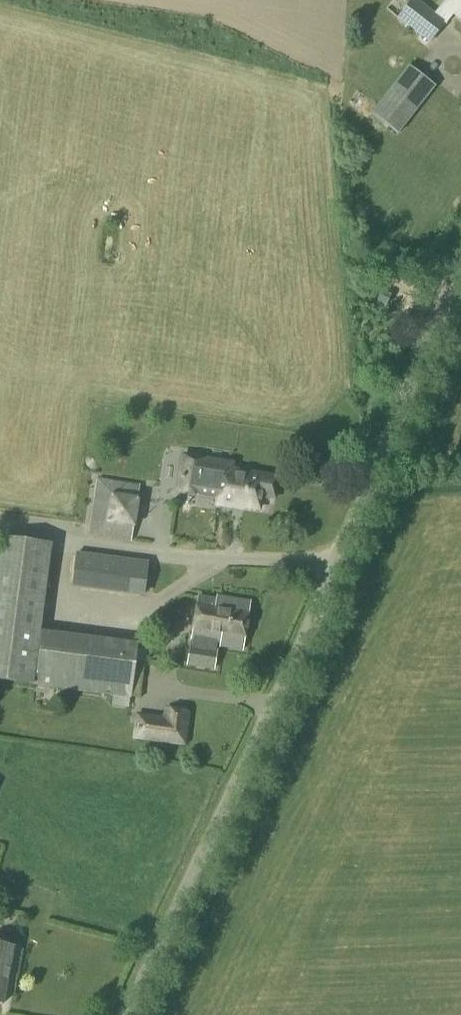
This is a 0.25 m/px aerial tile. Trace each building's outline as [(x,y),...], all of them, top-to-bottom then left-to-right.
[(396,18),(429,44),(446,24),(434,14),(416,0),(411,0),(396,18)] [(452,15),(452,16),(460,22),(460,4),(452,15)] [(397,134),(434,87),(409,67),(372,114),(397,134)] [(386,307),(391,296),(381,292),(376,302),(386,307)] [(275,492),(277,477),(229,470),(230,461),(184,455),(179,488),(201,491),(202,478),(219,480),(215,506),(233,508),(233,504),(260,508),(262,490),(275,492)] [(130,543),(139,486),(97,480),(88,536),(130,543)] [(137,650),(38,638),(50,545),(0,539),(0,682),(131,698),(137,650)] [(144,597),(148,563),(132,561),(128,595),(144,597)] [(209,652),(210,644),(220,645),(219,648),(243,652),(251,602),(218,596),(217,599),(198,595),(190,640),(205,643),(204,651),(190,649),(186,668),(213,672),(216,653),(209,652)] [(168,620),(164,615),(158,614),(153,618),(152,624),(156,629),(162,630),(167,627),(168,620)] [(184,745),(188,713),(166,710),(165,720),(138,717),(135,739),(184,745)] [(4,1007),(15,946),(0,943),(0,1006),(4,1007)]
